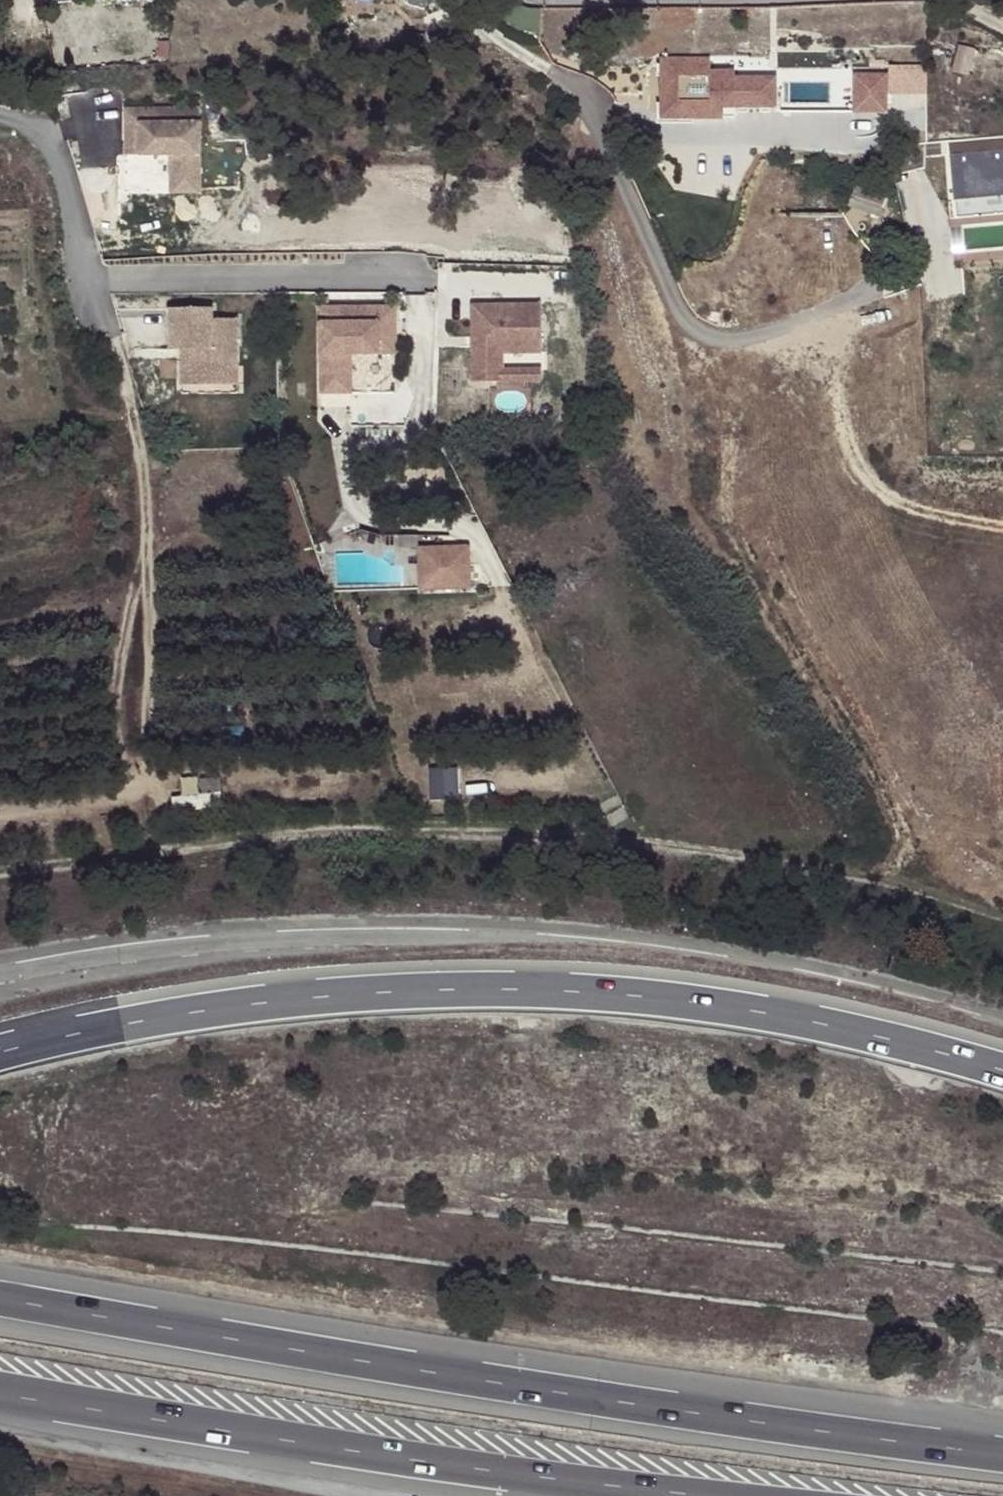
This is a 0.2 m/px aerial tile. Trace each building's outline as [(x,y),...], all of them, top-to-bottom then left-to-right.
[(663,61),(663,72),(663,103),(658,102),(657,119),(714,121),(715,104),(770,104),(770,76),(710,75),(711,62),(663,61)] [(853,75),(853,112),(889,113),(889,95),(926,95),(927,67),(888,66),(888,75),(853,75)] [(123,156),(168,156),(168,175),(198,174),(198,109),(123,110),(123,126),(132,126),(133,136),(123,136),(123,156)] [(123,126),(123,136),(133,136),(132,126),(123,126)] [(950,196),(1002,195),(1002,150),(949,152),(950,167),(950,196)] [(198,174),(168,175),(168,194),(199,194),(198,174)] [(889,197),(853,183),(845,203),(881,218),(889,197)] [(405,355),(404,302),(328,303),(330,394),(363,393),(362,356),(405,355)] [(469,307),(469,384),(500,385),(500,368),(500,356),(538,356),(538,307),(469,307)] [(207,308),(167,310),(169,351),(178,351),(180,386),(217,384),(217,366),(235,365),(233,318),(208,319),(207,308)] [(217,366),(217,384),(236,383),(235,365),(217,366)] [(500,368),(500,385),(512,385),(512,368),(500,368)] [(434,764),(433,796),(467,797),(467,765),(434,764)]
